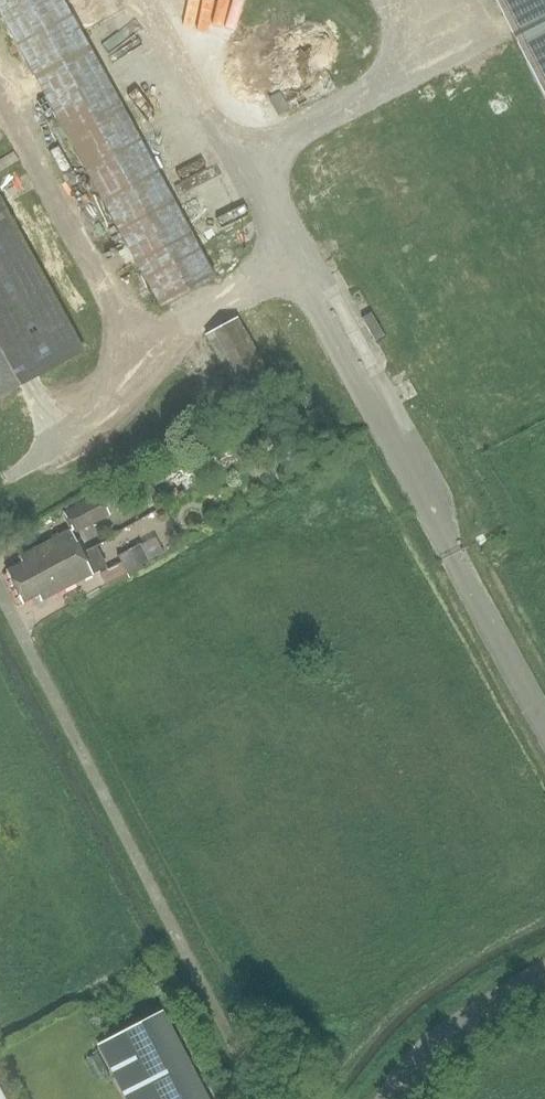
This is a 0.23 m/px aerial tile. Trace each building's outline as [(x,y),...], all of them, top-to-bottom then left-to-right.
[(161,308),(216,279),(64,0),(0,0),(0,12),(161,308)] [(544,99),(544,0),(495,0),(544,99)] [(74,355),(83,351),(0,198),(0,396),(74,355)] [(243,403),(274,386),(237,318),(206,335),(243,403)] [(98,495),(67,511),(79,532),(109,516),(108,512),(123,504),(116,490),(100,498),(98,495)] [(39,576),(82,554),(71,531),(19,557),(22,563),(6,571),(15,590),(40,578),(39,576)] [(38,596),(41,600),(92,573),(93,575),(108,567),(97,546),(82,554),(39,576),(40,578),(15,590),(22,604),(38,596)] [(117,559),(119,563),(125,574),(148,561),(140,547),(117,559)] [(104,584),(125,574),(119,563),(99,574),(104,584)] [(164,1014),(104,1045),(132,1098),(208,1098),(164,1014)]
